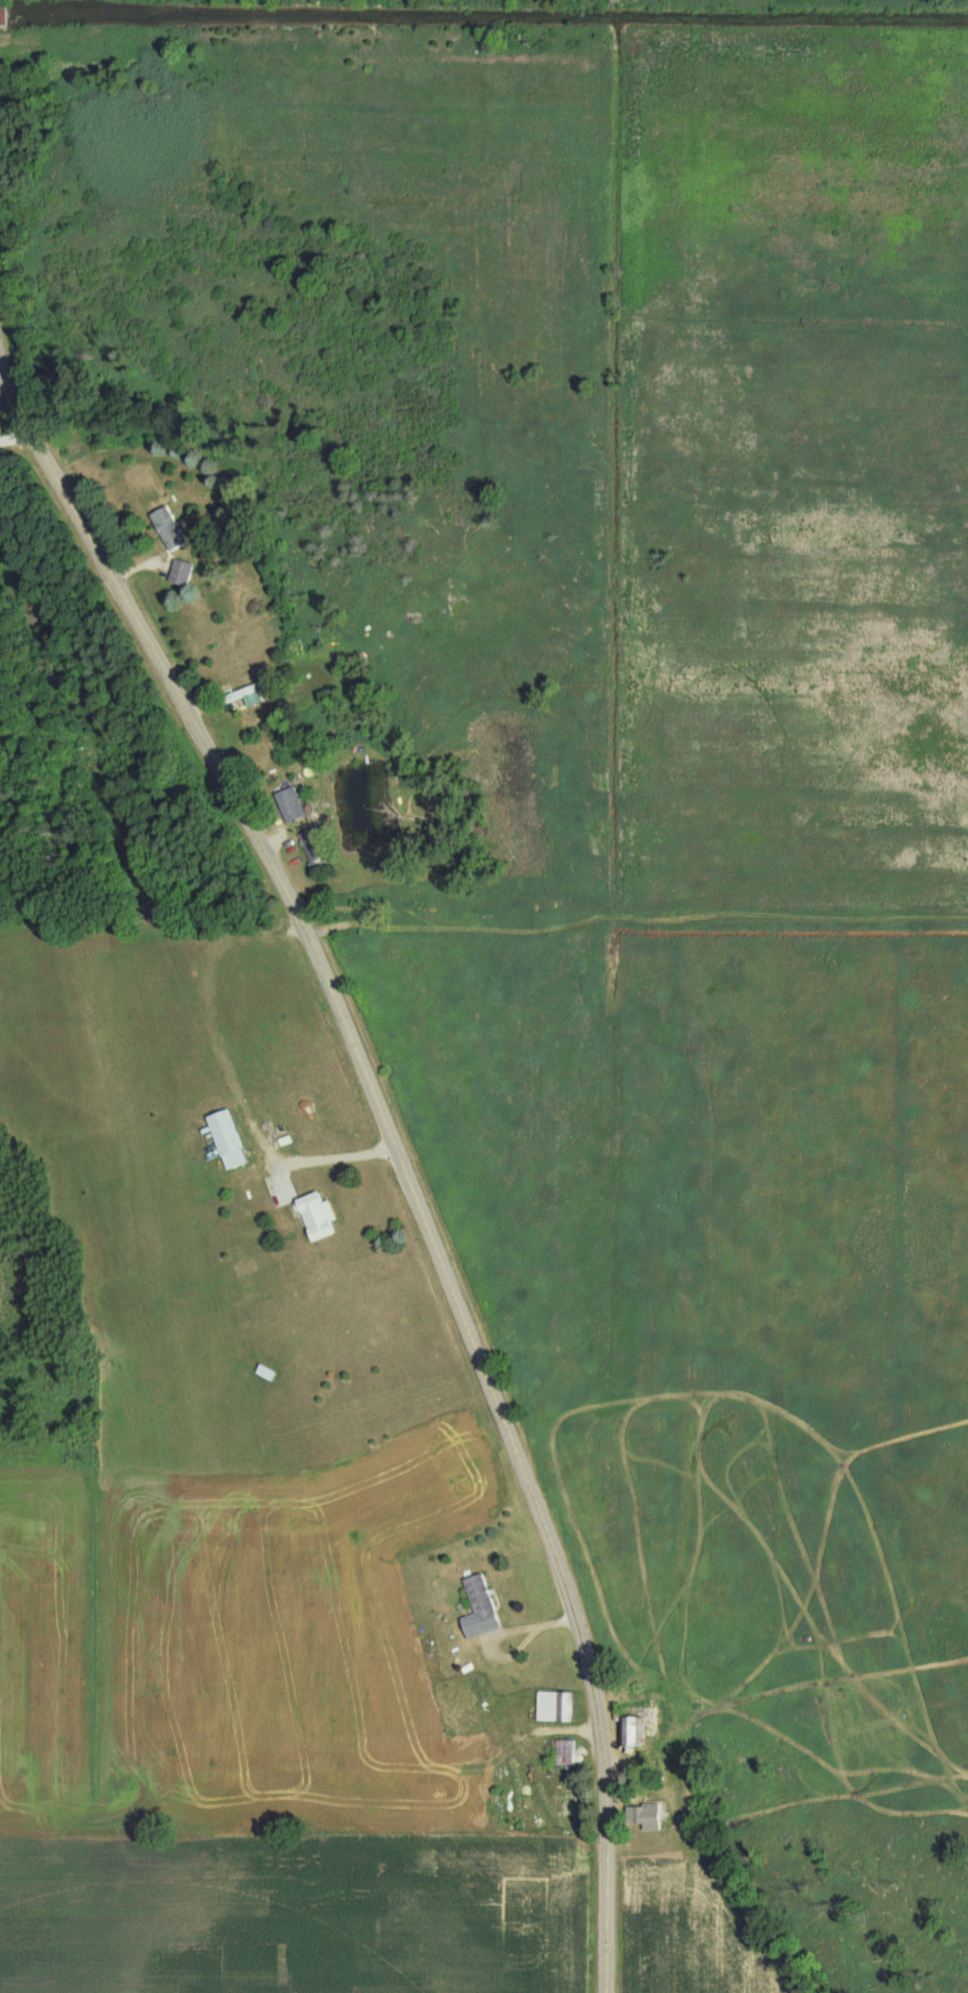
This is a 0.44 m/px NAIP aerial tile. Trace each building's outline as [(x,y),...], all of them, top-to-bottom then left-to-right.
[(164,550),(184,542),(168,504),(148,512),(164,550)] [(188,585),(191,562),(171,559),(167,582),(188,585)] [(245,706),(260,702),(255,684),(217,695),(220,705),(243,698),(245,706)] [(283,823),(303,816),(294,786),(274,792),(283,823)] [(206,1116),(225,1170),(246,1162),(228,1108),(206,1116)] [(325,1200),(319,1203),(313,1191),(291,1201),(310,1242),(331,1233),(326,1222),(333,1218),(325,1200)] [(462,1578),(472,1613),(458,1617),(464,1638),(499,1627),(482,1571),(462,1578)] [(536,1719),(570,1720),(570,1691),(536,1690),(536,1719)] [(619,1745),(640,1745),(641,1716),(621,1716),(619,1745)] [(658,1803),(633,1803),(633,1822),(641,1822),(641,1830),(659,1829),(658,1803)]
